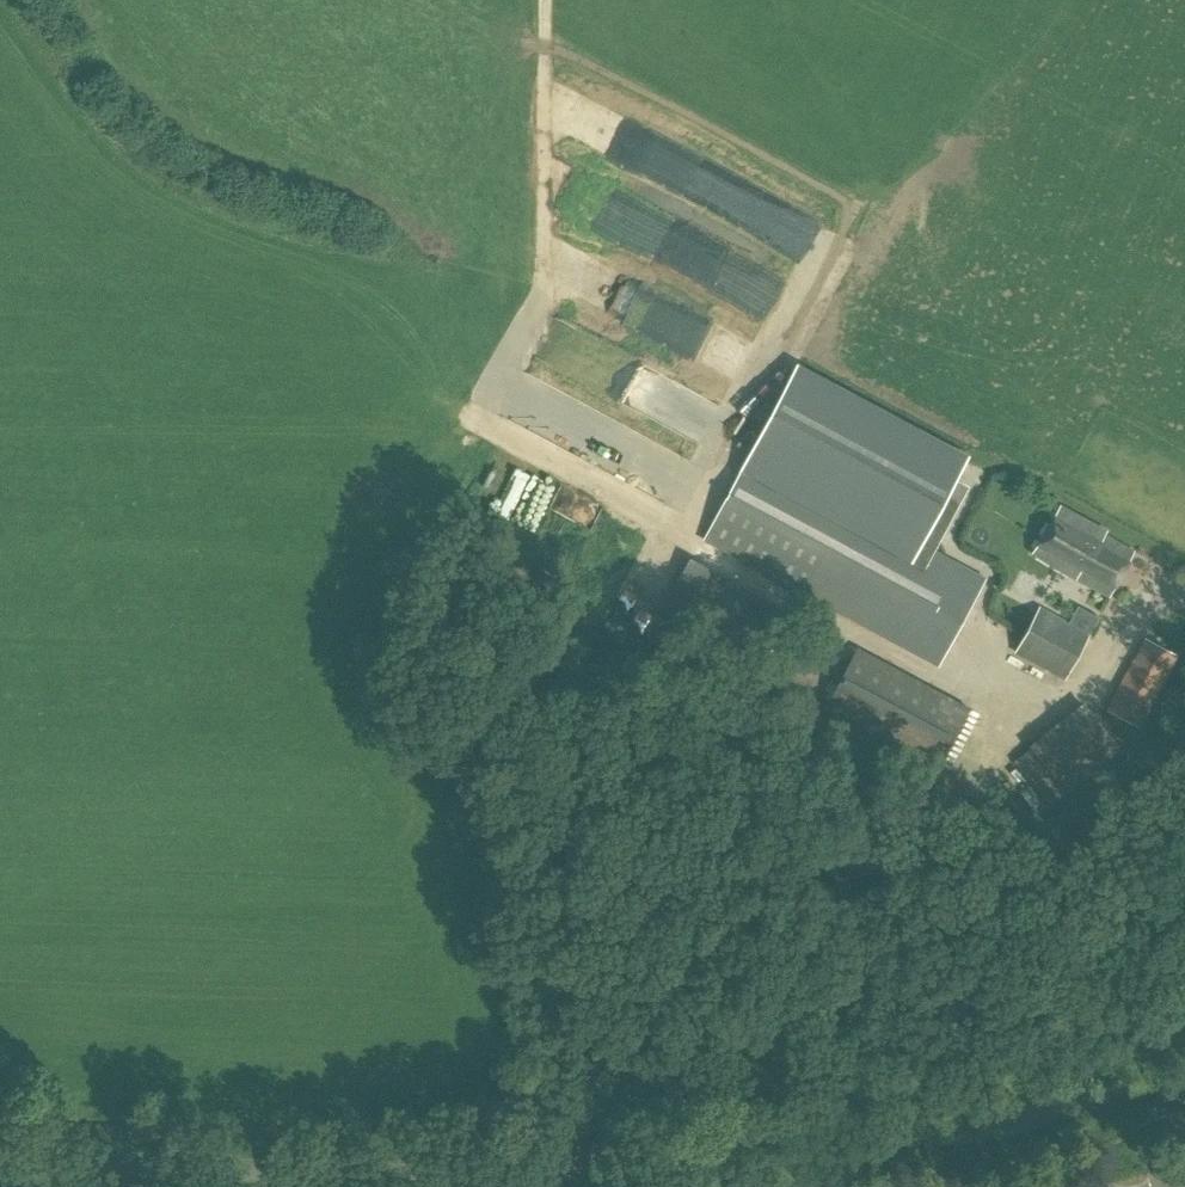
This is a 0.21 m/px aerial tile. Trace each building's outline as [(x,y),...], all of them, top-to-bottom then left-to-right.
[(821,225),(798,243),(810,259),(833,241),(821,225)] [(968,461),(799,369),(708,539),(940,665),(987,579),(937,551),(963,503),(950,496),(968,461)] [(1110,597),(1135,551),(1105,534),(1107,531),(1060,505),(1033,554),(1077,579),(1077,578),(1110,597)] [(749,663),(780,606),(688,558),(658,615),(749,663)] [(1064,680),(1089,634),(1039,606),(1014,652),(1064,680)] [(1144,730),(1182,659),(1145,639),(1107,710),(1144,730)] [(935,770),(969,708),(857,647),(823,709),(935,770)] [(1067,793),(1120,750),(1082,703),(1028,746),(1030,749),(1014,762),(1049,807),(1067,793)] [(987,761),(999,746),(986,735),(974,750),(987,761)]
